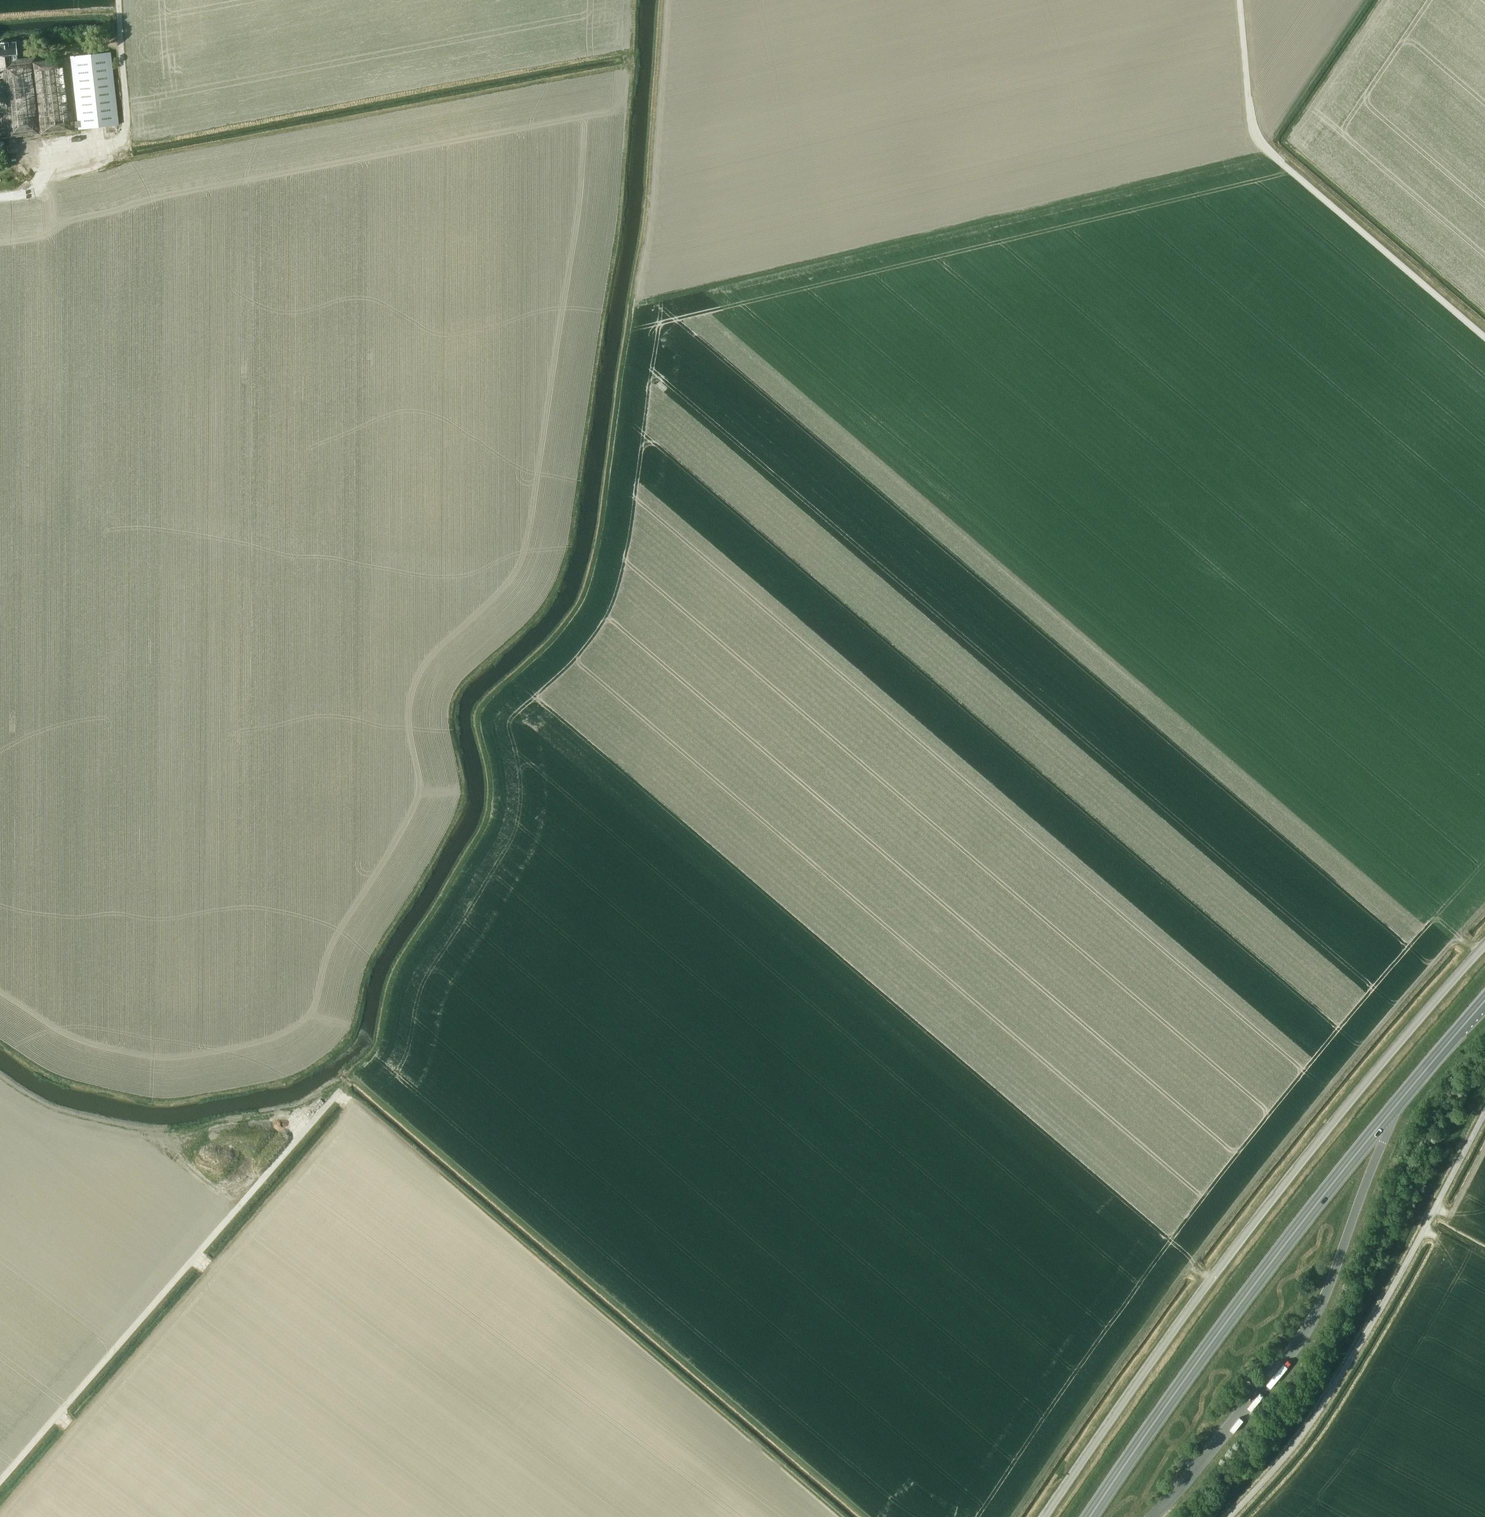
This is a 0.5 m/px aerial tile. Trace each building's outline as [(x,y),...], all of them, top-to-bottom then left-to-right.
[(15,40),(0,42),(0,138),(118,124),(110,51),(38,60),(37,55),(17,58),(16,52),(15,40)]
